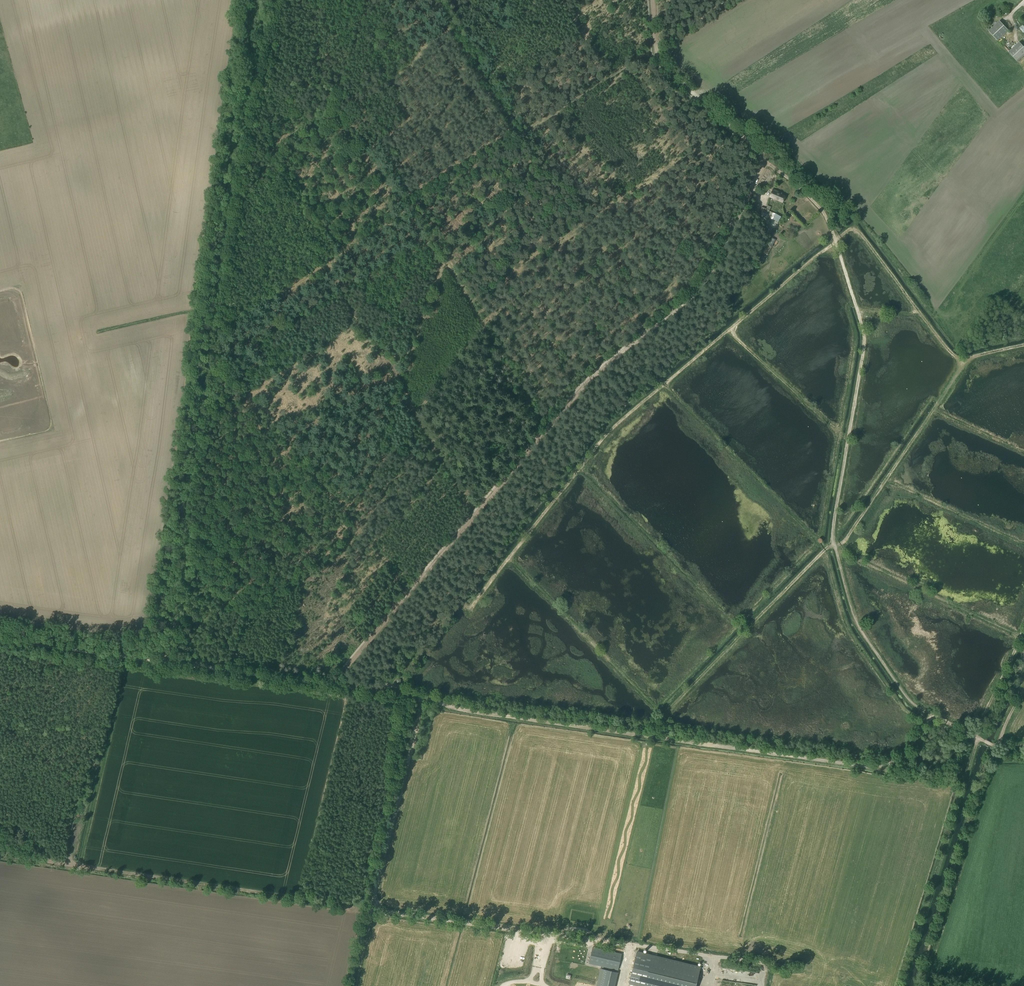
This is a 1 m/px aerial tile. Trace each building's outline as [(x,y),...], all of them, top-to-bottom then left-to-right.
[(1009,30),(1000,21),(989,31),(998,41),(1009,30)] [(1020,42),(1009,52),(1017,62),(1023,56),(1023,47),(1020,42)] [(772,190),(769,197),(782,202),(785,196),(781,194),(782,193),(773,189),(772,190)] [(767,217),(773,219),(775,214),(769,211),(771,207),(767,206),(766,209),(761,207),(760,211),(761,212),(760,214),(767,217)] [(763,252),(768,254),(772,247),(767,244),(763,252)] [(589,963),(618,970),(622,954),(593,947),(589,963)] [(700,967),(637,952),(629,983),(642,985),(696,985),(700,967)] [(597,985),(615,985),(618,973),(600,969),(597,985)]
